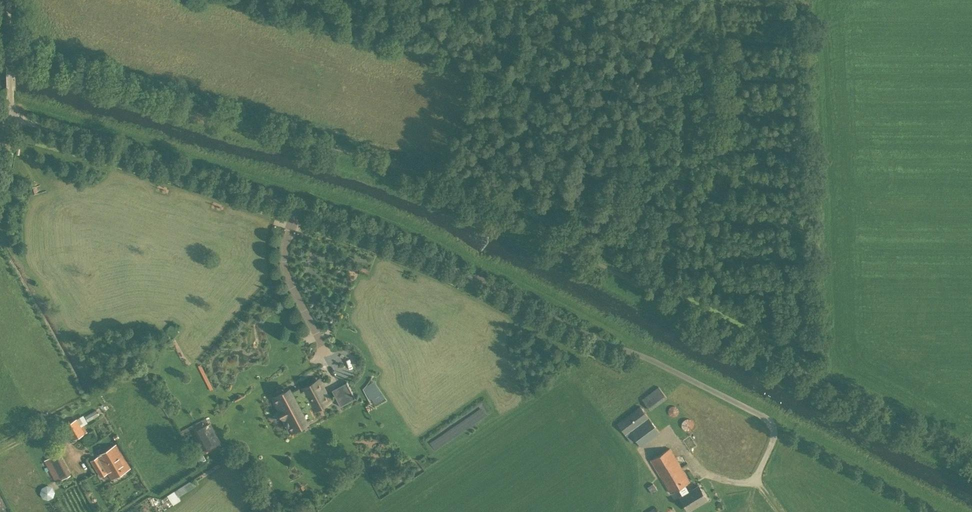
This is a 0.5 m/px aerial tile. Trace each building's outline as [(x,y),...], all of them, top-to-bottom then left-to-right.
[(373,405),(385,399),(375,380),(364,387),(373,405)] [(285,392),(275,397),(288,421),(287,421),(288,424),(289,424),(292,429),(302,424),(299,420),(304,417),(307,422),(315,418),(309,407),(314,405),(315,408),(325,403),(323,399),(328,396),(322,384),(316,386),(314,383),(305,388),(305,389),(301,391),(299,388),(291,392),(293,396),(288,398),(285,392)] [(650,410),(667,398),(659,386),(641,398),(650,410)] [(660,432),(641,406),(616,423),(631,442),(636,439),(641,446),(660,432)] [(435,449),(487,415),(482,408),(430,442),(435,449)] [(89,420),(97,413),(95,410),(86,416),(89,420)] [(83,415),(77,418),(65,425),(73,440),(87,432),(83,425),(87,422),(83,415)] [(679,422),(687,431),(695,425),(688,415),(679,422)] [(193,428),(206,453),(221,445),(220,442),(221,441),(211,423),(209,423),(208,420),(193,428)] [(97,455),(98,456),(91,460),(101,477),(108,472),(112,479),(130,468),(116,444),(97,455)] [(689,491),(685,485),(690,482),(670,447),(650,460),(670,493),(678,488),(682,495),(679,496),(688,511),(707,499),(699,485),(689,491)] [(44,460),(56,482),(71,474),(59,452),(44,460)] [(168,495),(174,504),(181,499),(179,496),(197,485),(193,479),(168,495)] [(55,487),(43,485),(41,496),(53,499),(55,487)]
